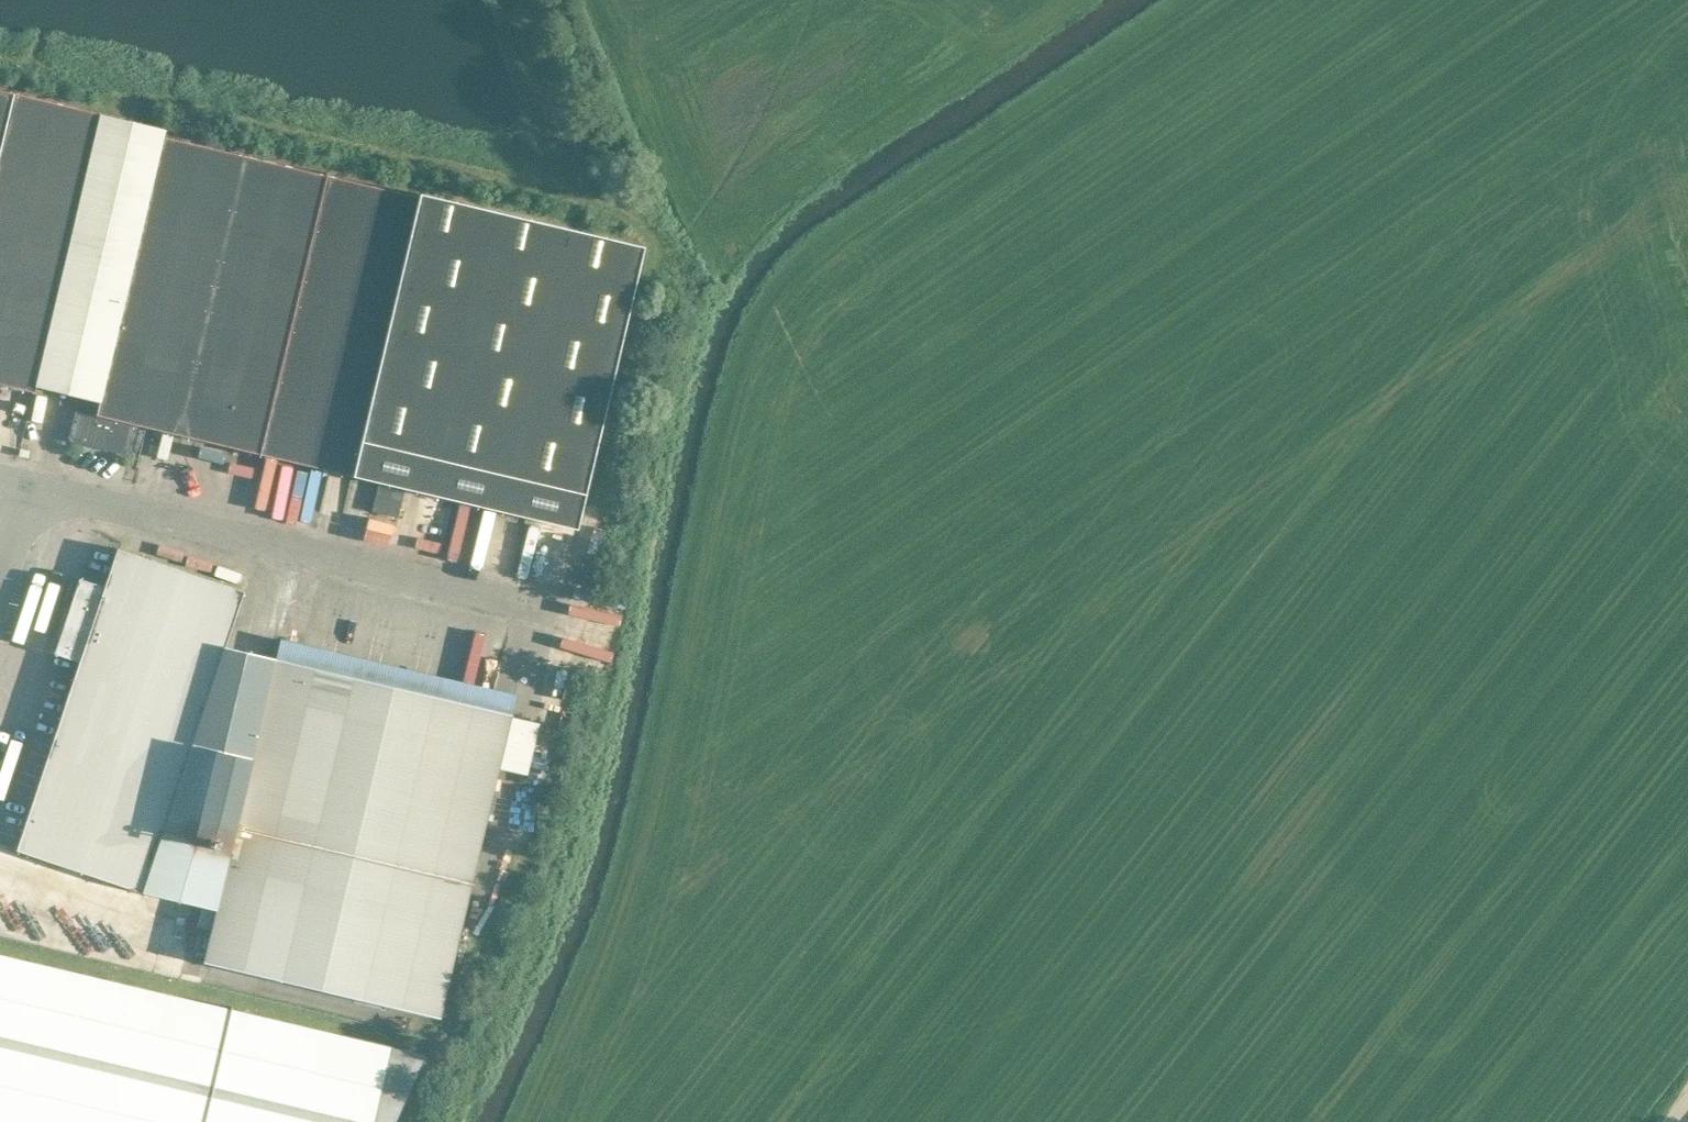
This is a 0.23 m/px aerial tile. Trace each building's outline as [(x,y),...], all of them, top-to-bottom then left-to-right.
[(163,136),(164,129),(0,90),(0,384),(34,392),(36,386),(100,401),(99,404),(83,400),(77,404),(70,435),(74,441),(127,454),(133,450),(139,425),(353,476),(419,197),(418,197),(163,136)] [(576,529),(643,246),(419,193),(418,197),(419,197),(353,476),(379,482),(372,511),(398,517),(405,488),(576,529)] [(144,456),(160,459),(166,431),(149,428),(144,456)] [(268,469),(263,495),(287,500),(292,474),(268,469)] [(540,576),(544,547),(518,543),(514,572),(540,576)] [(225,646),(244,591),(117,548),(104,586),(79,578),(54,653),(79,661),(54,736),(29,728),(4,803),(29,812),(16,850),(142,892),(143,891),(225,646)] [(565,623),(575,591),(563,587),(553,620),(565,623)] [(439,1017),(511,713),(225,646),(143,891),(216,910),(204,962),(439,1017)] [(424,1054),(0,954),(0,1121),(393,1121),(424,1054)]
